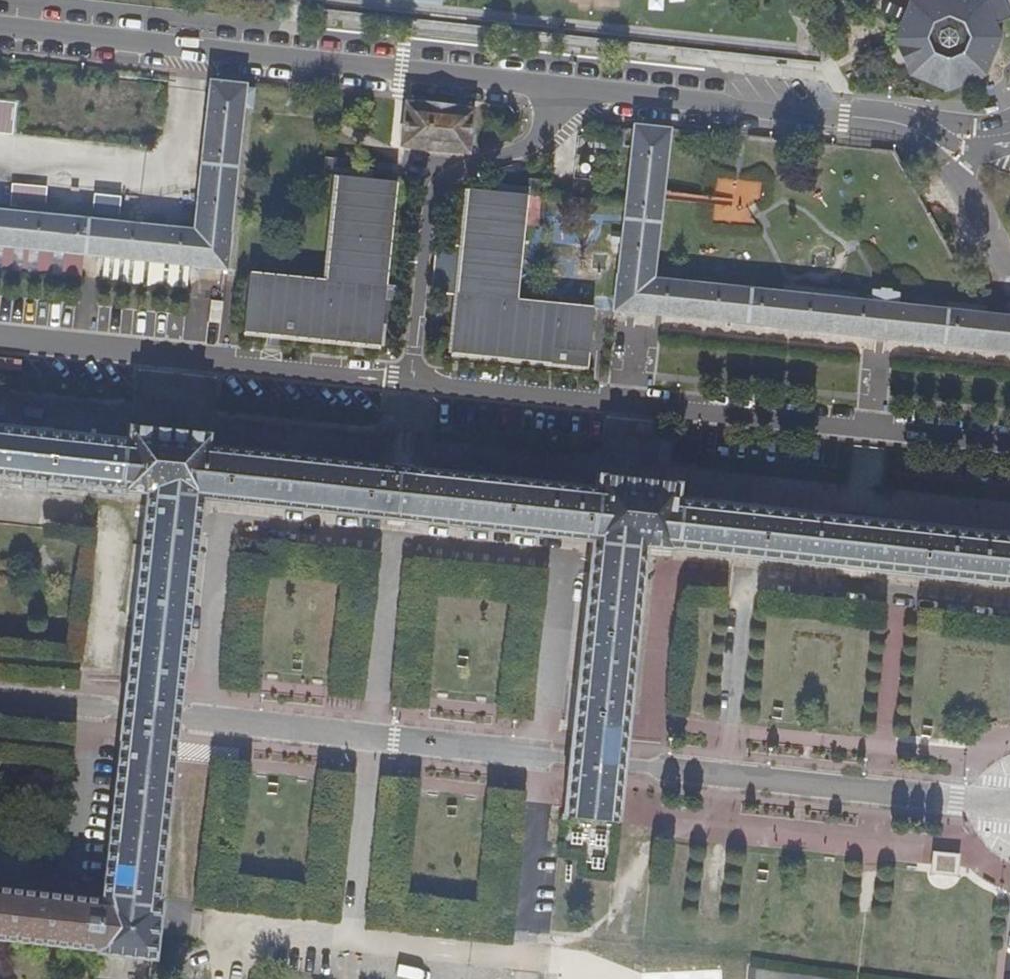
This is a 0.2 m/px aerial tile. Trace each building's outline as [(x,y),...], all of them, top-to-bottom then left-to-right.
[(908,70),(911,77),(951,92),(987,76),(1003,38),(996,24),(1009,17),(1009,15),(1004,0),(910,0),(896,38),(899,46),(907,48),(908,51),(912,61),(908,70)] [(225,274),(245,81),(203,77),(187,228),(0,208),(0,250),(225,274)] [(0,102),(0,130),(10,131),(13,103),(0,102)] [(426,106),(406,104),(401,146),(467,153),(472,111),(453,109),(453,108),(426,105),(426,106)] [(987,316),(895,306),(896,293),(873,291),(872,303),(652,279),(670,130),(633,126),(633,130),(623,129),(621,148),(631,149),(617,276),(616,276),(612,312),(649,316),(649,315),(879,338),(1009,352),(1009,318),(987,316)] [(394,184),(334,177),(322,281),(246,273),(240,333),(268,337),(376,348),(378,330),(394,184)] [(14,181),(13,205),(48,206),(49,182),(14,181)] [(96,213),(122,214),(123,192),(97,191),(96,213)] [(526,199),(466,192),(456,284),(448,356),(584,371),(591,311),(515,303),(526,199)] [(861,516),(680,496),(681,482),(593,473),(592,485),(402,466),(220,445),(206,443),(207,432),(122,422),(121,436),(0,423),(0,481),(137,496),(135,515),(118,672),(116,696),(114,712),(113,723),(94,898),(66,895),(3,889),(0,888),(0,952),(151,967),(155,933),(158,905),(153,904),(164,800),(167,774),(172,730),(173,719),(175,703),(177,679),(194,520),(196,503),(348,520),(398,525),(434,529),(590,546),(587,574),(571,724),(568,748),(567,760),(565,778),(563,803),(560,824),(614,830),(619,784),(621,765),(622,754),(643,554),(820,573),(861,578),(905,583),(1009,594),(1009,532),(861,516)] [(997,720),(969,734),(975,745),(1003,731),(997,720)]
